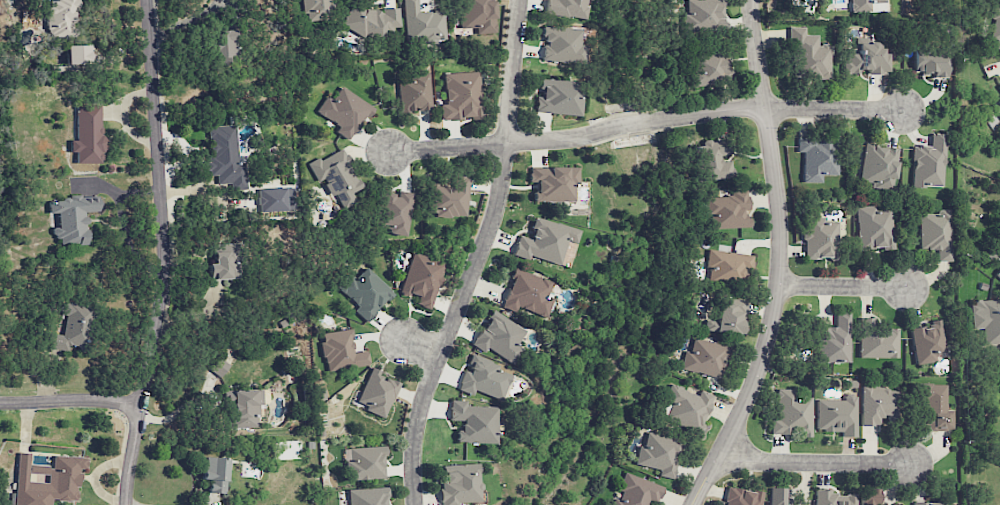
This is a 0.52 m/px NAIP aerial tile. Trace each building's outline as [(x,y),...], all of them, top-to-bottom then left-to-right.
[(55,2),(49,2),(49,33),(74,33),(74,11),(79,11),(79,0),(55,0),(55,2)] [(306,22),(324,20),(323,13),(334,12),(333,0),(304,0),(306,22)] [(418,12),(418,0),(404,0),(404,42),(443,42),(443,11),(418,12)] [(475,28),(475,34),(494,33),(492,0),(491,0),(459,0),(461,29),(475,28)] [(544,13),(583,20),(587,0),(546,0),(544,13)] [(686,13),(681,13),(682,30),(723,29),(722,0),(685,0),(686,13)] [(870,12),(870,3),(885,3),(885,0),(850,0),(850,12),(870,12)] [(398,7),(346,9),(348,36),(391,34),(391,27),(399,27),(398,7)] [(999,50),(999,8),(995,7),(989,36),(996,38),(994,49),(999,50)] [(541,60),(584,64),(586,46),(580,45),(581,29),(544,26),(543,45),(542,45),(541,60)] [(831,77),(830,45),(818,45),(818,35),(805,35),(805,27),(788,28),(789,50),(798,50),(799,78),(831,77)] [(213,31),(214,65),(235,64),(234,30),(213,31)] [(843,74),(858,74),(858,70),(868,69),(868,74),(890,73),(890,53),(879,54),(879,42),(856,43),(857,48),(845,49),(846,60),(843,60),(843,74)] [(66,45),(66,61),(94,62),(95,46),(66,45)] [(688,73),(689,86),(730,81),(726,50),(693,54),(695,72),(688,73)] [(947,78),(947,51),(913,52),(914,73),(933,72),(933,78),(947,78)] [(444,73),(445,104),(440,105),(441,120),(481,119),(479,72),(444,73)] [(398,83),(399,111),(430,110),(428,73),(409,74),(410,83),(398,83)] [(534,113),(580,115),(582,82),(539,79),(538,93),(535,93),(534,113)] [(371,106),(341,87),(333,100),(327,96),(316,112),(339,126),(335,132),(349,141),(371,106)] [(102,105),(75,105),(75,153),(76,153),(76,163),(102,163),(102,105)] [(238,158),(236,125),(209,127),(212,157),(208,158),(209,176),(217,176),(217,184),(230,183),(231,189),(245,188),(243,157),(238,158)] [(945,134),(931,134),(930,146),(913,146),(912,187),(943,188),(945,134)] [(733,177),(731,161),(721,162),(720,156),(729,155),(727,141),(697,145),(701,181),(733,177)] [(898,149),(864,144),(859,182),(873,183),(872,187),(892,190),(898,149)] [(308,164),(316,182),(322,179),(330,196),(335,194),(341,209),(355,203),(351,193),(360,189),(342,149),(308,164)] [(577,168),(529,167),(529,182),(535,183),(534,201),(573,201),(573,187),(577,187),(577,168)] [(464,218),(468,177),(454,176),(453,186),(429,184),(427,215),(464,218)] [(287,211),(286,188),(258,189),(259,212),(287,211)] [(404,235),(412,193),(398,191),(397,196),(381,193),(374,230),(404,235)] [(748,228),(748,210),(747,193),(704,195),(706,229),(748,228)] [(86,212),(99,212),(99,196),(48,199),(49,213),(57,213),(58,229),(57,229),(58,246),(88,244),(86,212)] [(856,206),(858,250),(893,248),(891,210),(873,211),(873,206),(856,206)] [(950,212),(919,212),(920,250),(936,250),(937,261),(951,261),(950,212)] [(580,230),(535,217),(530,239),(518,236),(513,255),(528,259),(529,256),(559,264),(566,240),(576,243),(580,230)] [(837,221),(823,221),(823,217),(807,217),(807,230),(804,230),(804,259),(837,259),(837,221)] [(209,280),(241,278),(240,243),(221,244),(221,252),(214,252),(214,264),(209,264),(209,280)] [(751,255),(709,250),(706,279),(747,284),(751,255)] [(400,292),(417,298),(415,304),(430,309),(444,263),(412,254),(400,292)] [(358,307),(354,311),(366,322),(393,292),(365,268),(356,278),(351,274),(338,288),(358,307)] [(551,282),(516,269),(501,307),(515,313),(517,307),(546,318),(553,299),(546,296),(551,282)] [(718,299),(716,333),(741,334),(742,314),(746,314),(746,301),(718,299)] [(999,345),(999,300),(970,302),(972,329),(982,329),(983,346),(999,345)] [(62,336),(50,333),(47,346),(68,352),(69,345),(83,348),(93,309),(63,301),(60,314),(67,316),(62,336)] [(487,348),(510,362),(528,332),(493,310),(472,345),(484,353),(487,348)] [(835,327),(819,327),(818,362),(850,362),(850,313),(836,313),(835,327)] [(898,358),(898,329),(875,329),(875,318),(859,318),(859,358),(898,358)] [(944,348),(940,320),(930,321),(930,325),(910,328),(915,365),(936,362),(934,349),(944,348)] [(367,351),(354,352),(351,329),(321,333),(325,371),(369,366),(367,351)] [(679,369),(718,378),(726,346),(694,338),(690,352),(684,350),(679,369)] [(510,375),(497,370),(499,364),(473,355),(467,372),(464,371),(457,390),(473,396),(475,391),(501,401),(510,375)] [(221,377),(230,365),(217,356),(209,368),(221,377)] [(387,416),(398,382),(383,377),(384,372),(370,368),(357,407),(387,416)] [(714,397),(700,390),(697,397),(670,383),(662,400),(671,405),(665,418),(696,433),(714,397)] [(946,384),(916,384),(916,400),(924,400),(924,431),(952,431),(952,410),(946,410),(946,384)] [(862,426),(881,426),(881,418),(898,418),(897,390),(883,390),(883,385),(862,385),(862,426)] [(812,398),(792,397),(792,389),(776,389),(776,416),(771,416),(770,434),(811,435),(812,398)] [(258,427),(257,406),(262,405),(262,390),(228,391),(228,406),(229,406),(230,428),(258,427)] [(856,395),(846,395),(846,400),(817,400),(817,431),(841,431),(841,437),(856,437),(856,395)] [(497,443),(497,407),(467,406),(467,401),(450,400),(450,421),(462,421),(462,430),(456,430),(456,442),(497,443)] [(633,463),(659,471),(657,476),(670,479),(681,442),(647,432),(643,447),(638,446),(633,463)] [(350,448),(350,460),(345,461),(346,481),(385,479),(383,446),(350,448)] [(51,500),(77,502),(78,469),(87,470),(87,457),(53,456),(52,466),(29,465),(30,453),(17,453),(14,504),(51,504),(51,500)] [(225,493),(226,458),(203,457),(202,479),(208,480),(208,493),(225,493)] [(443,466),(444,481),(440,481),(441,504),(458,504),(458,503),(481,502),(479,463),(443,466)] [(624,473),(615,499),(613,498),(610,504),(648,504),(650,500),(657,502),(663,487),(624,473)] [(763,493),(728,487),(724,504),(761,504),(763,493)] [(348,504),(387,504),(386,488),(348,489),(348,504)] [(771,488),(771,504),(786,504),(786,488),(771,488)] [(860,489),(861,504),(880,504),(880,488),(860,489)] [(855,496),(834,495),(834,490),(815,490),(815,504),(855,504),(855,496)] [(915,504),(946,504),(947,496),(936,496),(936,503),(915,503),(915,504)]
